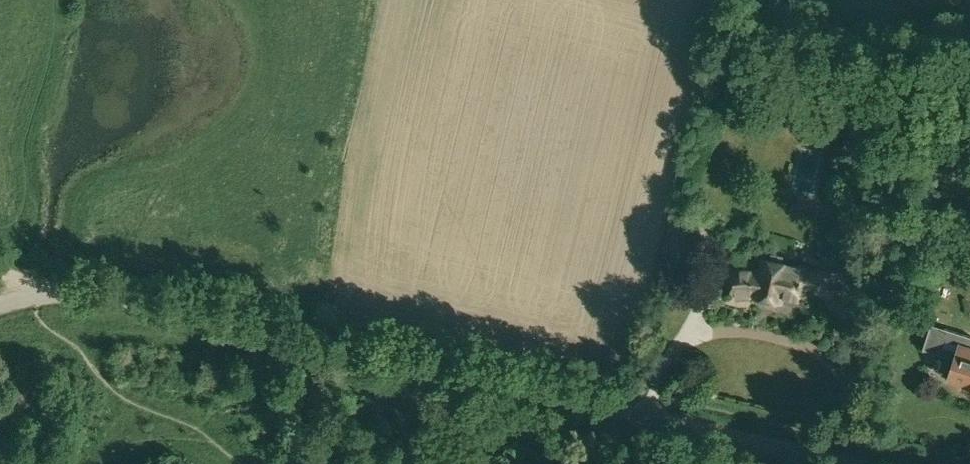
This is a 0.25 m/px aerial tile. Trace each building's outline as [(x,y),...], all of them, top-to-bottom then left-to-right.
[(797,298),(800,283),(806,285),(809,286),(812,287),(815,289),(818,290),(821,292),(827,296),(829,298),(840,284),(834,280),(827,276),(821,273),(817,271),(814,270),(806,268),(782,262),(784,256),(772,253),(771,257),(764,256),(762,273),(758,273),(752,272),(748,272),(745,272),(738,273),(735,273),(730,274),(735,291),(740,290),(746,290),(752,290),(755,290),(758,291),(757,295),(781,300),(782,295),(797,298)] [(949,356),(943,374),(966,381),(963,390),(969,392),(969,348),(941,338),(937,352),(949,356)]
